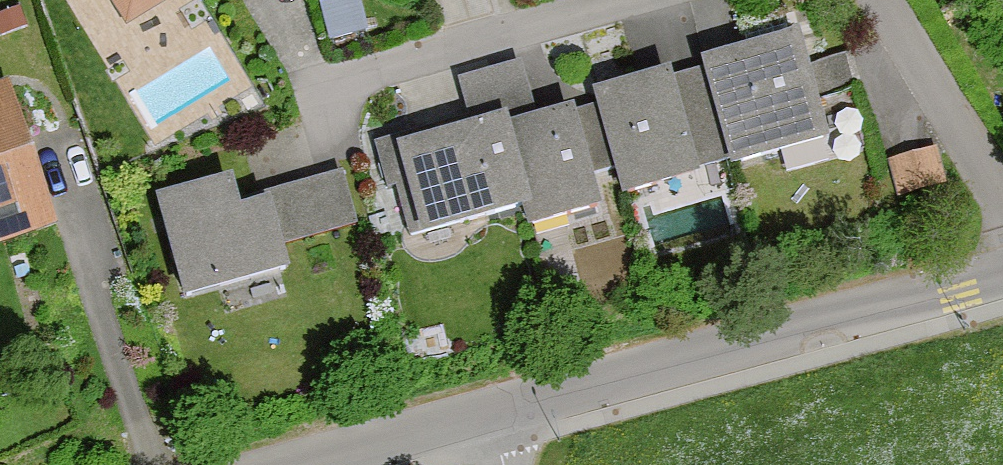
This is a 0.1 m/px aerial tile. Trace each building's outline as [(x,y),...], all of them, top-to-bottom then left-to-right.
[(130,35),(188,0),(109,0),(130,35)] [(810,45),(716,68),(741,170),(835,147),(810,45)] [(526,74),(464,90),(475,134),(381,158),(392,201),(419,194),(431,241),(535,215),(540,234),(611,216),(585,114),(540,126),(526,74)] [(718,176),(689,75),(604,99),(633,201),(718,176)] [(12,90),(0,94),(0,257),(58,239),(12,90)] [(946,190),(935,157),(889,172),(900,205),(946,190)] [(361,241),(347,183),(259,205),(261,213),(251,215),(244,189),(165,209),(190,307),(300,279),(295,257),(361,241)]
